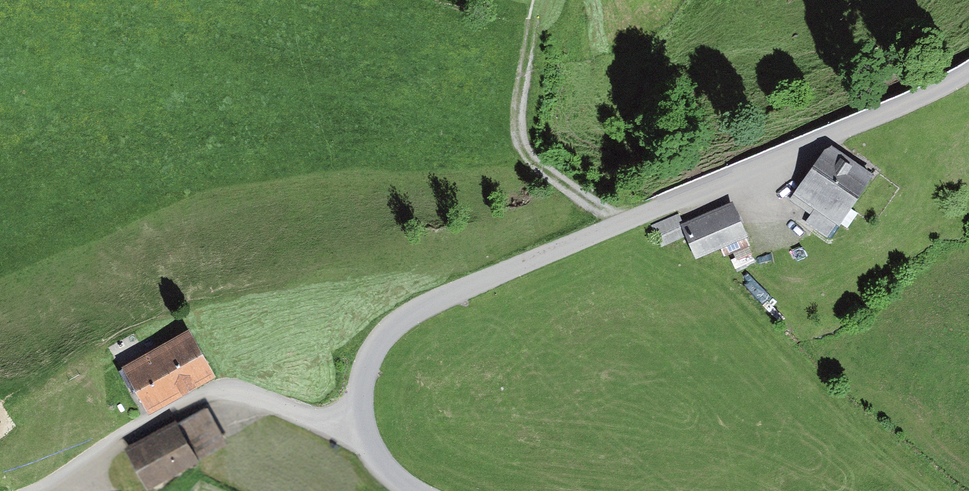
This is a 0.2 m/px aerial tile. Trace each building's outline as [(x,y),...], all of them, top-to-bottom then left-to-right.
[(841,151),(806,205),(848,232),(883,178),(841,151)] [(738,207),(687,222),(698,259),(749,243),(738,207)] [(192,337),(124,373),(145,413),(213,377),(192,337)] [(208,413),(133,452),(151,486),(226,446),(208,413)]
